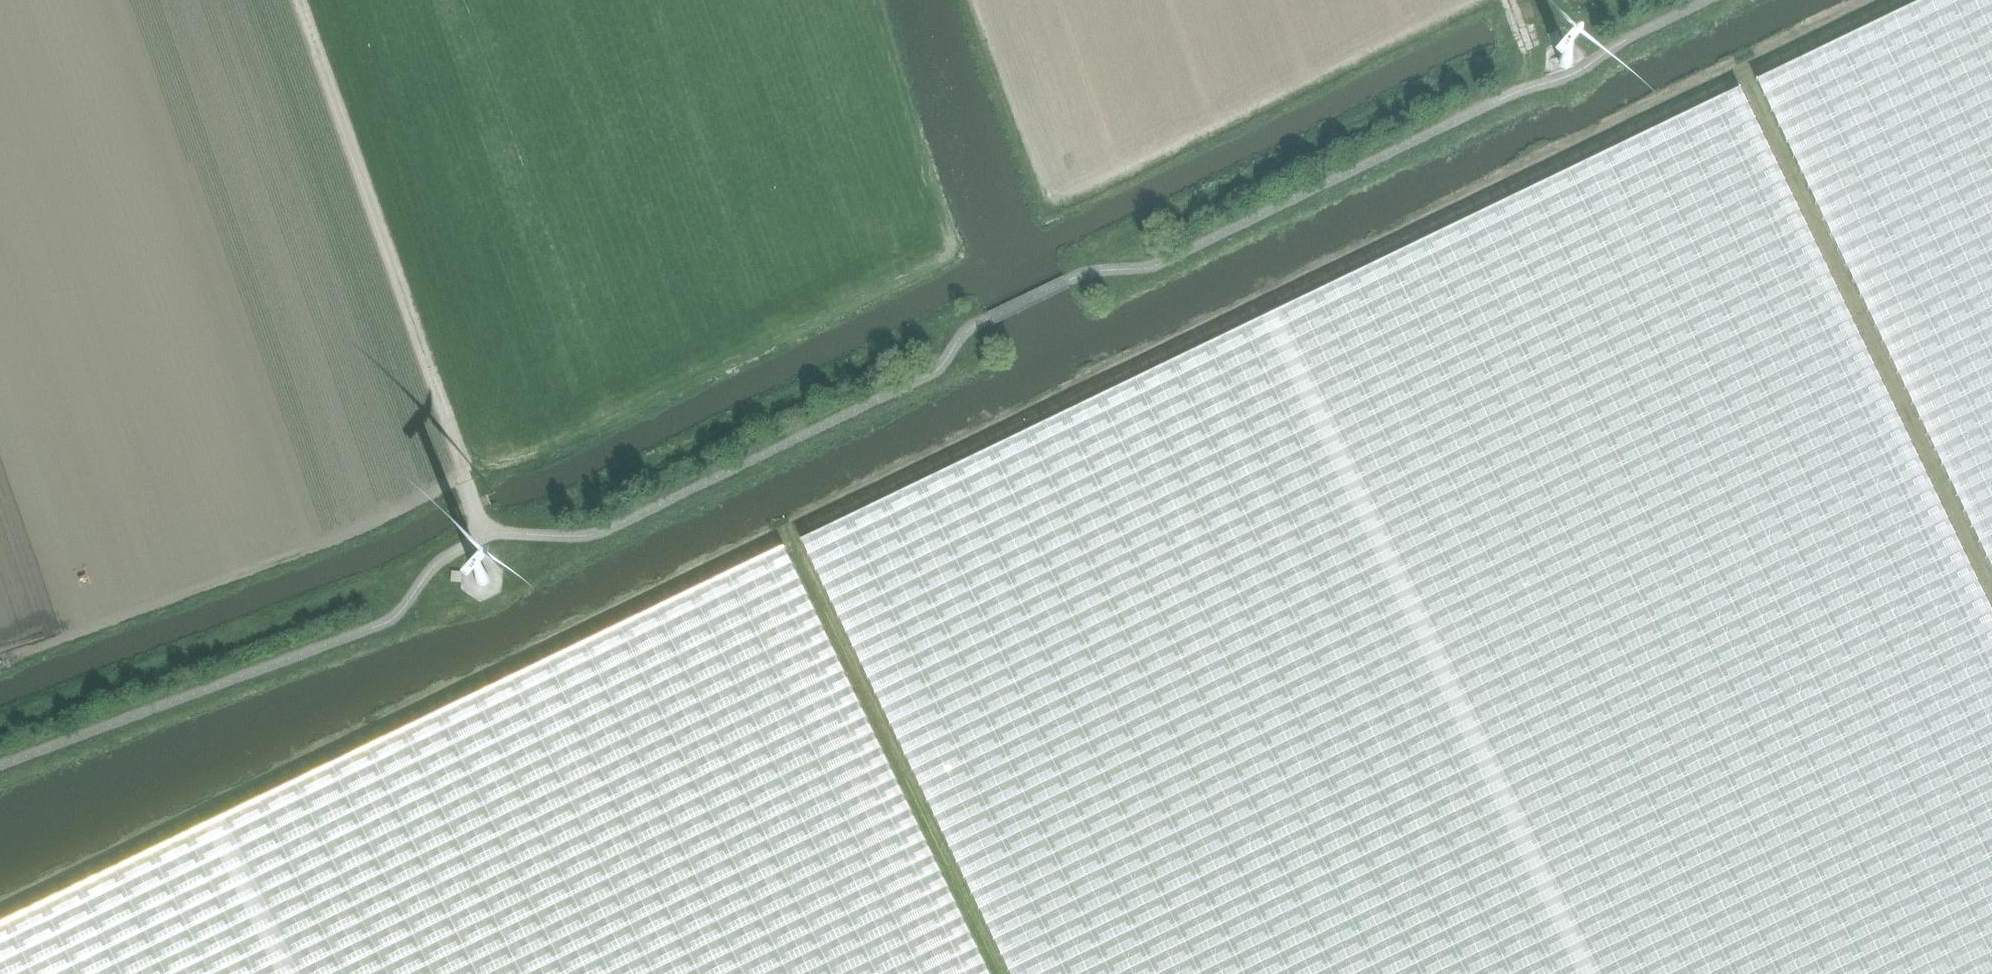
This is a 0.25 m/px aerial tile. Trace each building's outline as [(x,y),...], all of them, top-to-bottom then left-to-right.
[(1991,570),(1991,0),(1927,0),(1756,83),(1991,570)] [(1514,31),(1521,53),(1537,48),(1530,25),(1514,31)] [(1558,60),(1558,62),(1558,63),(1559,64),(1560,65),(1560,66),(1561,67),(1563,68),(1564,68),(1565,68),(1567,68),(1568,68),(1569,67),(1570,67),(1571,66),(1572,64),(1573,63),(1573,62),(1573,60),(1573,59),(1572,58),(1571,57),(1571,56),(1569,55),(1568,54),(1567,54),(1566,54),(1564,54),(1563,54),(1562,55),(1561,56),(1560,57),(1559,58),(1558,59),(1558,60)] [(1756,83),(801,545),(1008,973),(1991,973),(1991,570),(1756,83)] [(785,549),(0,927),(0,973),(990,973),(785,549)] [(475,579),(475,580),(475,581),(475,582),(476,582),(476,583),(476,584),(477,584),(477,585),(478,585),(479,586),(480,586),(481,586),(483,586),(484,586),(485,586),(486,585),(487,585),(487,584),(488,584),(488,583),(488,582),(489,582),(489,581),(489,580),(489,579),(489,578),(489,576),(488,575),(487,574),(485,573),(484,572),(482,572),(481,572),(480,572),(479,573),(478,573),(478,574),(477,574),(477,575),(476,575),(476,576),(475,577),(475,578),(475,579)]
